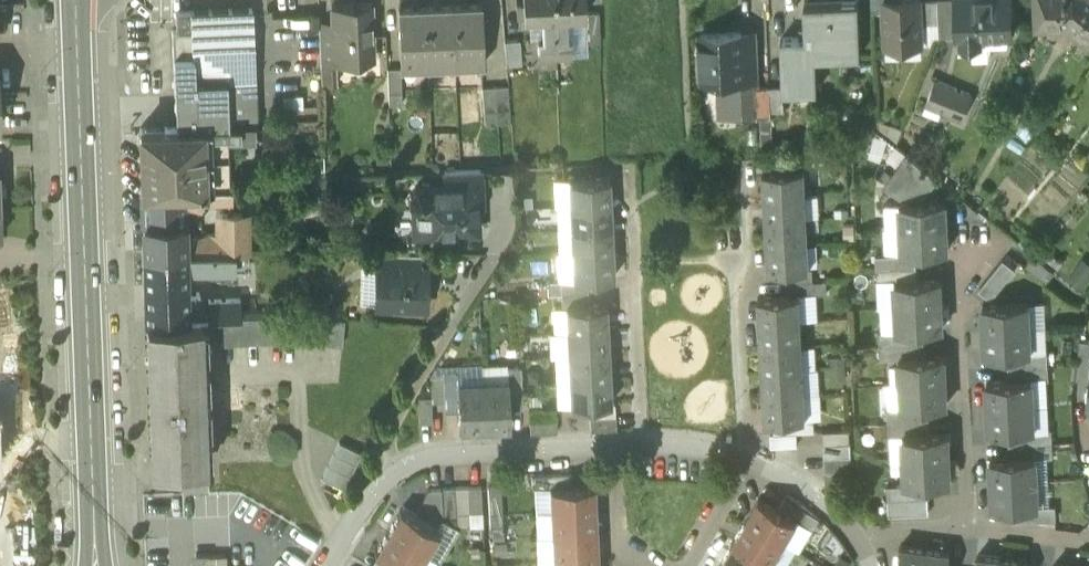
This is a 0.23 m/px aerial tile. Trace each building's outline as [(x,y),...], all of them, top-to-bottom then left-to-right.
[(523,18),(541,17),(554,17),(553,0),(522,0),(523,18)] [(554,17),(565,16),(584,15),(585,15),(584,13),(584,0),(553,0),(554,17)] [(886,47),(920,45),(919,24),(918,0),(884,0),(886,47)] [(919,24),(933,24),(932,0),(918,0),(919,24)] [(939,37),(954,36),(952,0),(937,0),(939,37)] [(958,37),(980,37),(1010,35),(1009,0),(956,0),(958,37)] [(1037,22),(1067,21),(1088,38),(1088,0),(1034,0),(1037,22)] [(857,3),(805,5),(806,37),(782,38),(784,91),(816,89),(814,56),(859,54),(857,3)] [(481,6),(453,7),(455,60),(481,59),(482,66),(484,66),(481,6)] [(371,7),(332,8),(333,32),(334,32),(335,58),(336,58),(373,57),(371,7)] [(453,7),(426,8),(428,61),(455,60),(453,7)] [(426,8),(398,10),(400,69),(402,69),(402,62),(428,61),(426,8)] [(251,10),(176,12),(176,32),(173,32),(177,128),(227,128),(257,128),(255,81),(251,10)] [(598,13),(584,13),(585,15),(584,15),(584,37),(584,44),(600,44),(598,13)] [(565,16),(566,38),(570,38),(584,37),(584,15),(565,16)] [(554,17),(555,39),(566,38),(565,16),(554,17)] [(554,17),(541,17),(542,39),(555,39),(554,17)] [(333,32),(319,32),(320,63),(337,63),(336,58),(335,58),(334,32),(333,32)] [(741,32),(701,35),(704,80),(719,79),(743,78),(741,34),(741,32)] [(743,78),(719,79),(721,111),(757,109),(756,97),(752,33),(741,34),(743,78)] [(566,38),(555,39),(556,58),(571,57),(570,38),(566,38)] [(542,39),(537,39),(538,59),(556,58),(555,39),(542,39)] [(519,40),(504,41),(506,65),(521,63),(519,40)] [(400,69),(387,70),(389,107),(402,106),(400,69)] [(970,95),(935,81),(927,103),(961,117),(970,95)] [(508,87),(495,88),(497,124),(510,123),(508,87)] [(495,88),(482,89),(484,125),(497,124),(495,88)] [(771,96),(756,97),(757,109),(757,122),(772,122),(771,96)] [(785,96),(771,96),(772,122),(787,121),(785,96)] [(227,128),(177,128),(176,129),(140,130),(142,191),(201,190),(229,189),(227,128)] [(900,202),(923,201),(940,180),(908,155),(884,185),(900,202)] [(804,167),(763,169),(764,195),(805,193),(804,167)] [(480,169),(444,171),(444,184),(444,186),(476,186),(478,185),(481,185),(480,169)] [(608,177),(568,179),(569,204),(610,202),(608,177)] [(476,186),(444,186),(444,184),(415,185),(409,191),(410,200),(416,206),(417,232),(432,231),(439,237),(455,237),(461,230),(477,230),(476,186)] [(206,207),(206,201),(201,201),(201,190),(142,191),(143,209),(183,208),(201,207),(206,207)] [(805,193),(764,195),(766,219),(806,217),(805,193)] [(923,201),(900,202),(901,228),(945,226),(944,200),(923,201)] [(610,202),(569,204),(570,229),(611,227),(610,202)] [(183,208),(143,209),(144,253),(184,252),(184,251),(184,241),(183,208)] [(240,213),(222,214),(223,251),(223,252),(241,253),(240,213)] [(806,217),(766,219),(767,244),(808,242),(806,217)] [(945,226),(901,228),(902,253),(915,252),(947,251),(945,226)] [(611,227),(570,229),(571,253),(612,251),(611,227)] [(223,234),(208,234),(184,241),(184,251),(223,251),(223,234)] [(808,242),(767,244),(768,269),(786,268),(809,267),(808,242)] [(223,251),(184,251),(184,252),(185,267),(198,267),(199,269),(224,268),(223,252),(223,251)] [(612,251),(571,253),(572,279),(586,278),(613,277),(612,251)] [(184,252),(144,253),(145,286),(185,285),(185,267),(184,252)] [(902,253),(877,254),(877,268),(916,266),(915,252),(902,253)] [(420,253),(381,253),(380,265),(420,266),(420,253)] [(1054,272),(1034,255),(1025,266),(1046,282),(1054,272)] [(1015,268),(1003,258),(980,287),(992,296),(1015,268)] [(380,265),(376,265),(375,303),(424,304),(425,267),(420,266),(380,265)] [(877,268),(878,281),(895,280),(917,279),(916,266),(877,268)] [(809,267),(786,268),(787,282),(813,280),(813,267),(809,267)] [(572,279),(547,280),(547,293),(561,293),(587,291),(586,278),(572,279)] [(917,279),(895,280),(896,305),(941,303),(939,278),(917,279)] [(813,280),(787,282),(787,295),(799,294),(827,293),(827,280),(813,280)] [(587,291),(561,293),(561,306),(565,306),(588,304),(587,291)] [(787,295),(758,296),(759,322),(800,320),(799,294),(787,295)] [(186,299),(146,300),(146,321),(186,320),(186,301),(186,299)] [(240,299),(186,301),(186,320),(223,318),(241,317),(240,299)] [(1027,302),(983,304),(984,329),(1028,327),(1027,302)] [(941,303),(896,305),(897,330),(897,331),(919,330),(942,329),(941,303)] [(588,304),(565,306),(566,331),(607,329),(606,304),(588,304)] [(344,319),(301,315),(241,317),(223,318),(223,343),(305,340),(341,344),(344,319)] [(186,320),(146,321),(148,362),(150,424),(151,467),(181,467),(205,466),(201,319),(186,320)] [(800,320),(759,322),(761,346),(801,344),(800,320)] [(1028,327),(984,329),(985,355),(1007,354),(1029,353),(1029,352),(1028,327)] [(607,329),(566,331),(567,356),(608,354),(607,329)] [(919,330),(897,331),(897,330),(880,331),(880,345),(920,343),(919,330)] [(1080,340),(1075,379),(1088,381),(1088,375),(1088,341),(1080,340)] [(920,343),(880,345),(881,359),(899,358),(899,357),(921,356),(920,343)] [(801,344),(761,346),(762,371),(803,369),(801,344)] [(1029,353),(1007,354),(1008,367),(1048,365),(1047,351),(1029,352),(1029,353)] [(608,354),(567,356),(569,380),(609,378),(608,354)] [(921,356),(899,357),(899,358),(900,383),(944,381),(943,355),(921,356)] [(1048,365),(1008,367),(1009,380),(1031,379),(1031,380),(1048,379),(1048,365)] [(520,366),(507,367),(507,381),(509,407),(522,406),(520,366)] [(803,369),(762,371),(763,395),(804,393),(803,369)] [(456,370),(443,370),(444,401),(445,411),(458,410),(457,383),(456,370)] [(443,374),(430,375),(431,396),(431,402),(444,401),(443,374)] [(609,378),(569,380),(570,406),(589,405),(611,404),(609,378)] [(1009,380),(986,381),(988,407),(1032,405),(1031,380),(1031,379),(1009,380)] [(507,381),(482,382),(484,426),(510,425),(509,407),(507,381)] [(944,381),(900,383),(901,408),(928,407),(946,406),(944,381)] [(482,382),(457,383),(458,410),(459,427),(484,426),(482,382)] [(804,393),(763,395),(765,421),(774,421),(805,419),(804,393)] [(431,396),(417,396),(419,423),(432,422),(431,402),(431,396)] [(611,404),(589,405),(589,418),(615,417),(614,404),(611,404)] [(1032,405),(988,407),(989,432),(1011,431),(1033,430),(1032,405)] [(928,407),(901,408),(888,408),(889,422),(928,420),(928,407)] [(589,418),(590,431),(616,430),(616,417),(615,417),(589,418)] [(805,419),(774,421),(774,434),(796,433),(814,432),(813,418),(805,419)] [(556,420),(530,421),(530,434),(557,433),(556,420)] [(928,420),(889,422),(889,436),(902,435),(903,435),(929,433),(929,427),(928,420)] [(1033,430),(1011,431),(1012,444),(1052,442),(1051,429),(1033,430)] [(849,430),(823,431),(824,444),(850,443),(849,430)] [(929,433),(903,435),(902,435),(904,460),(948,458),(947,432),(929,433)] [(774,434),(770,434),(771,447),(797,446),(796,433),(774,434)] [(339,441),(321,477),(343,488),(361,452),(339,441)] [(1052,442),(1012,444),(1013,458),(1035,457),(1052,456),(1052,442)] [(850,443),(824,444),(824,457),(851,456),(850,443)] [(851,456),(824,457),(825,471),(851,470),(851,456)] [(1013,458),(990,459),(992,484),(1036,482),(1035,457),(1013,458)] [(948,458),(904,460),(905,485),(927,484),(949,483),(948,458)] [(205,466),(181,467),(181,493),(208,492),(207,466),(205,466)] [(851,470),(825,471),(826,484),(852,483),(851,470)] [(571,474),(531,476),(532,489),(550,488),(572,487),(571,474)] [(1036,482),(992,484),(993,509),(1015,508),(1037,507),(1036,482)] [(927,484),(905,485),(887,486),(888,500),(927,498),(928,498),(927,484)] [(481,486),(468,487),(469,513),(482,513),(481,486)] [(572,487),(550,488),(551,513),(595,511),(594,486),(572,487)] [(454,487),(441,488),(443,519),(456,518),(454,487)] [(468,487),(454,487),(456,518),(456,527),(469,527),(469,513),(468,487)] [(501,487),(488,488),(490,528),(503,527),(501,487)] [(441,488),(428,489),(415,513),(438,527),(443,519),(441,488)] [(927,498),(888,500),(889,516),(928,514),(927,498)] [(778,510),(759,499),(746,521),(784,543),(797,521),(778,510)] [(807,512),(784,499),(778,510),(797,521),(801,523),(807,512)] [(1037,507),(1015,508),(1016,521),(1055,520),(1055,506),(1037,507)] [(438,532),(400,509),(387,531),(425,554),(438,532)] [(595,511),(551,513),(552,538),(596,536),(595,511)] [(819,519),(807,512),(801,523),(812,530),(819,519)] [(784,543),(746,521),(734,542),(772,564),(784,543)] [(387,531),(374,553),(393,564),(395,565),(418,565),(425,554),(387,531)] [(596,536),(552,538),(553,562),(597,560),(596,536)] [(734,542),(721,563),(725,565),(771,565),(772,564),(734,542)] [(899,548),(897,565),(923,565),(925,551),(899,548)] [(925,551),(923,565),(948,565),(950,554),(925,551)] [(208,557),(208,554),(195,554),(196,565),(225,565),(225,556),(208,557)] [(976,557),(975,565),(1001,565),(1002,560),(976,557)]
